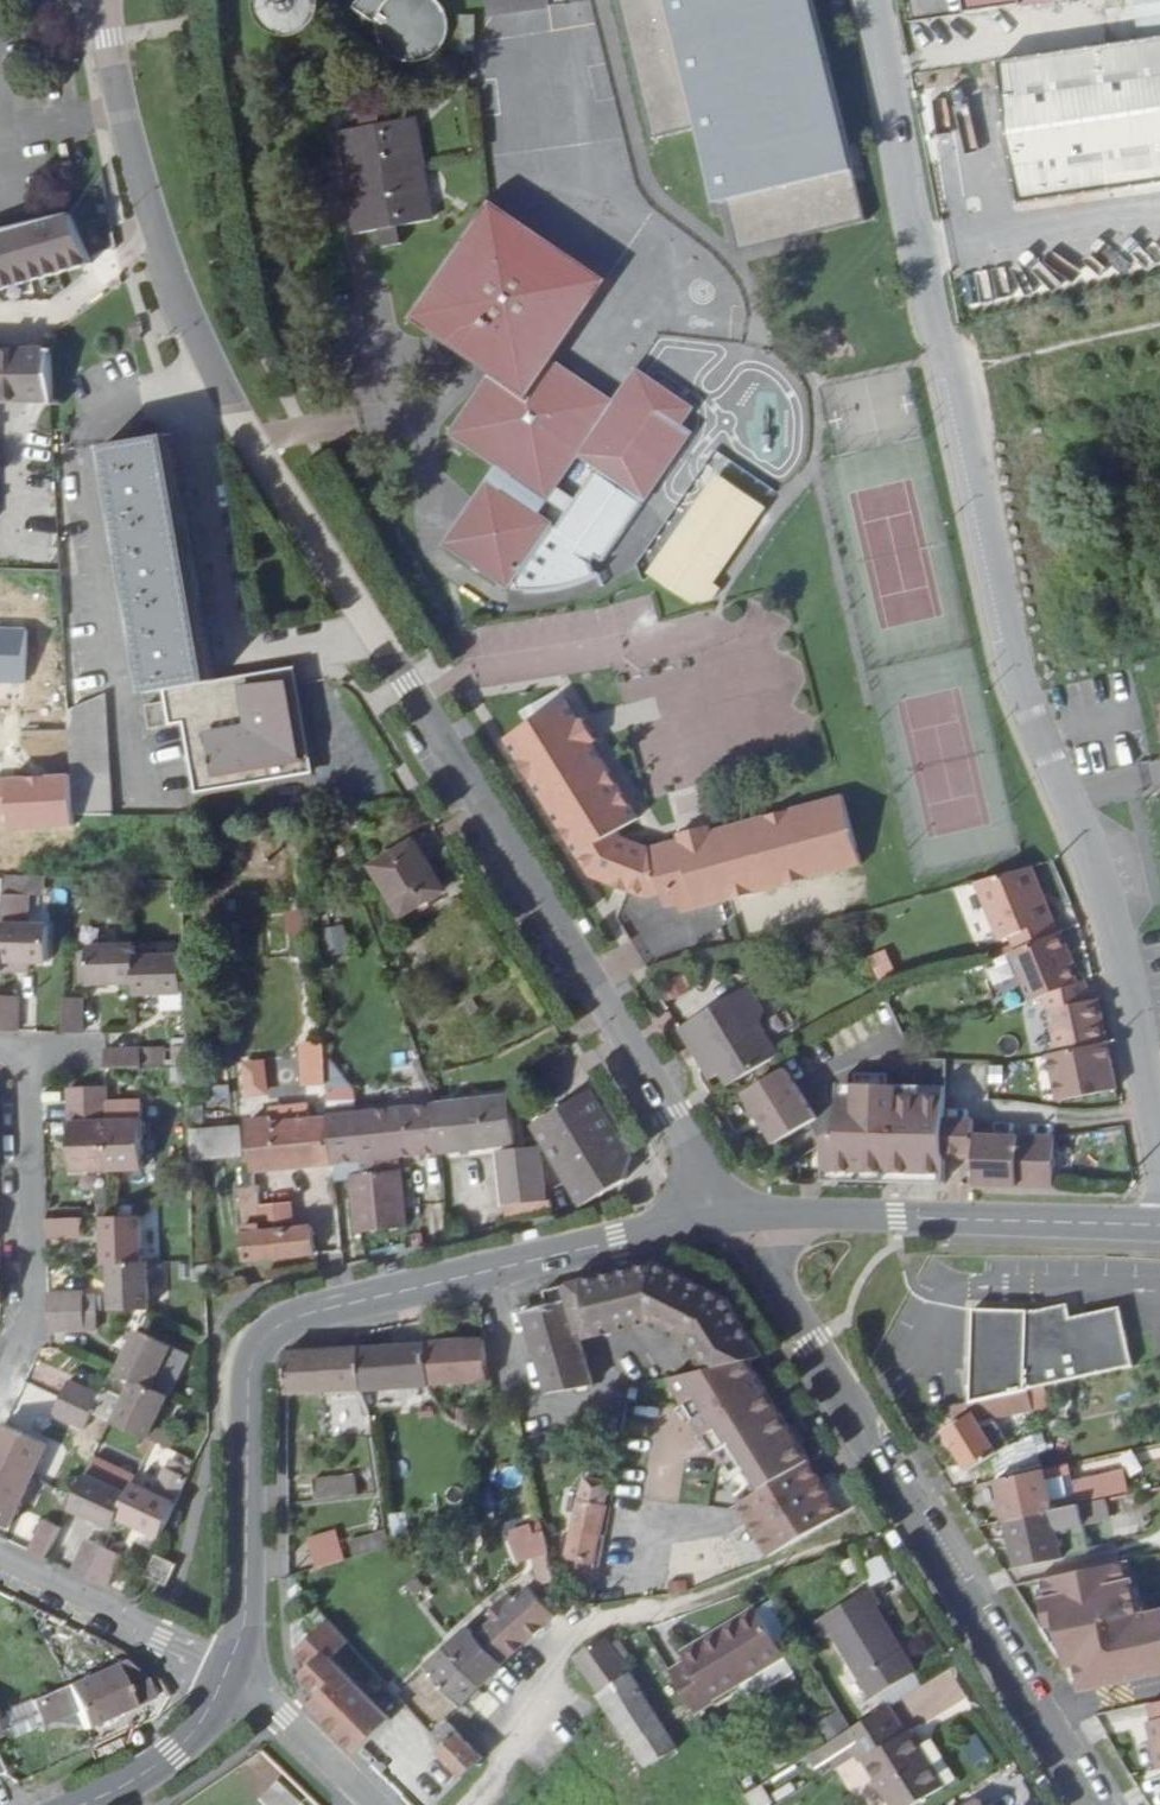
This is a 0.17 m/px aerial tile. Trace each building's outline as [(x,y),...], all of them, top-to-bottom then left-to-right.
[(303,1),(303,5),(304,8),(306,11),(308,14),(311,16),(314,18),(318,19),(321,20),(325,19),(328,18),(332,17),(334,15),(337,12),(338,9),(340,5),(340,2),(340,0),(303,0),(303,1)] [(387,5),(380,20),(380,39),(390,52),(401,60),(417,61),(430,58),(442,48),(449,33),(449,17),(445,9),(438,0),(393,0),(387,5)] [(551,6),(550,0),(490,0),(492,14),(551,6)] [(679,28),(706,142),(720,199),(854,168),(814,0),(672,0),(679,28)] [(1014,6),(1013,0),(957,0),(959,15),(1014,6)] [(706,142),(679,28),(630,39),(658,154),(706,142)] [(989,61),(1011,206),(1159,183),(1159,35),(989,61)] [(427,170),(418,120),(342,133),(351,183),(347,184),(356,234),(432,220),(423,170),(427,170)] [(596,580),(599,579),(592,564),(597,558),(605,563),(692,436),(683,429),(697,409),(640,370),(617,402),(556,360),(610,280),(496,202),(419,316),(497,370),(454,433),(500,465),(447,543),(512,587),(515,583),(521,587),(524,592),(531,593),(539,594),(545,593),(551,593),(556,592),(562,592),(569,590),(575,588),(583,586),(589,583),(596,580)] [(75,211),(49,215),(17,225),(0,230),(0,292),(91,265),(75,211)] [(45,342),(0,343),(0,394),(45,393),(48,393),(45,342)] [(156,700),(216,688),(172,442),(114,453),(156,700)] [(711,586),(766,507),(723,477),(655,575),(697,605),(714,600),(720,592),(711,586)] [(288,677),(169,699),(173,723),(186,720),(200,789),(303,769),(301,751),(312,750),(307,720),(296,721),(288,677)] [(67,804),(107,803),(99,680),(61,683),(67,804)] [(173,723),(169,699),(150,703),(154,726),(173,723)] [(570,703),(510,740),(595,877),(652,899),(665,895),(669,909),(681,906),(684,915),(863,868),(845,799),(714,833),(713,827),(681,835),(683,841),(653,849),(627,838),(624,833),(644,821),(596,745),(602,741),(588,720),(583,723),(570,703)] [(315,767),(312,750),(301,751),(303,769),(315,767)] [(437,866),(407,817),(367,842),(397,891),(437,866)] [(1049,923),(1029,871),(976,885),(999,943),(1004,941),(1049,923)] [(0,886),(0,897),(22,897),(26,897),(26,886),(0,886)] [(0,897),(0,963),(42,963),(43,926),(22,926),(22,897),(0,897)] [(303,930),(303,911),(284,911),(284,930),(303,930)] [(1055,938),(1049,923),(1004,941),(1010,955),(1053,938),(1055,938)] [(347,951),(343,927),(319,931),(323,955),(347,951)] [(1062,962),(1053,938),(1010,955),(1006,957),(1011,970),(983,981),(997,1018),(1025,1007),(1027,1010),(1033,1007),(1063,994),(1070,992),(1064,975),(1059,963),(1062,962)] [(81,984),(128,984),(127,958),(127,947),(81,948),(81,984)] [(876,979),(894,972),(884,949),(867,956),(876,979)] [(128,995),(180,993),(179,956),(127,958),(128,984),(128,995)] [(1063,994),(1033,1007),(1046,1065),(1095,1054),(1085,1011),(1079,1012),(1073,990),(1070,992),(1063,994)] [(15,1034),(16,997),(0,997),(0,1034),(15,1034)] [(81,999),(64,998),(64,1034),(81,1034),(81,999)] [(752,999),(692,1036),(713,1069),(723,1088),(737,1080),(744,1092),(793,1061),(752,999)] [(867,1107),(893,1091),(855,1029),(828,1046),(867,1107)] [(100,1054),(135,1053),(135,1036),(99,1036),(100,1054)] [(300,1046),(301,1087),(324,1087),(323,1046),(300,1046)] [(1095,1054),(1046,1065),(1041,1067),(1051,1109),(1111,1096),(1101,1053),(1095,1054)] [(244,1099),(270,1097),(268,1062),(242,1064),(244,1099)] [(102,1085),(100,1072),(64,1073),(65,1093),(102,1091),(102,1085)] [(788,1151),(828,1126),(797,1077),(757,1102),(788,1151)] [(138,1084),(102,1085),(102,1091),(104,1155),(139,1153),(138,1084)] [(102,1091),(65,1093),(66,1156),(104,1155),(102,1091)] [(631,1159),(589,1092),(533,1125),(582,1206),(625,1179),(631,1159)] [(506,1098),(432,1109),(437,1155),(513,1143),(506,1098)] [(325,1123),(330,1171),(437,1155),(432,1109),(325,1123)] [(266,1181),(330,1171),(325,1123),(307,1126),(306,1113),(269,1116),(271,1144),(248,1146),(251,1182),(266,1181)] [(829,1164),(828,1192),(948,1197),(950,1168),(952,1130),(952,1118),(860,1115),(860,1123),(847,1123),(846,1165),(829,1164)] [(188,1159),(243,1154),(241,1122),(187,1125),(188,1159)] [(979,1131),(952,1130),(950,1168),(983,1169),(982,1199),(1060,1202),(1061,1150),(978,1146),(979,1131)] [(542,1198),(538,1147),(495,1150),(499,1202),(542,1198)] [(399,1175),(352,1179),(357,1233),(405,1228),(399,1175)] [(251,1182),(253,1196),(267,1195),(266,1181),(251,1182)] [(256,1245),(291,1243),(289,1216),(269,1216),(267,1195),(253,1196),(256,1245)] [(238,1197),(244,1270),(310,1265),(309,1242),(291,1243),(256,1245),(253,1196),(243,1196),(238,1197)] [(111,1251),(140,1250),(138,1200),(132,1204),(106,1204),(103,1204),(104,1251),(111,1251)] [(80,1222),(79,1204),(44,1205),(45,1223),(80,1222)] [(112,1299),(150,1298),(148,1250),(140,1250),(111,1251),(112,1299)] [(653,1280),(577,1296),(579,1305),(654,1289),(728,1325),(735,1318),(653,1280)] [(48,1301),(82,1300),(82,1282),(47,1282),(48,1301)] [(654,1289),(579,1305),(586,1343),(654,1329),(692,1347),(716,1380),(755,1373),(767,1371),(735,1318),(728,1325),(654,1289)] [(577,1296),(536,1303),(538,1313),(557,1310),(566,1347),(586,1343),(579,1305),(577,1296)] [(96,1317),(96,1300),(82,1300),(48,1301),(49,1319),(96,1317)] [(1040,1312),(974,1309),(972,1400),(1133,1362),(1122,1309),(1073,1316),(1068,1305),(1040,1312)] [(557,1310),(538,1313),(513,1317),(535,1406),(577,1397),(566,1347),(557,1310)] [(132,1369),(164,1386),(185,1345),(138,1320),(117,1361),(132,1369)] [(471,1346),(411,1350),(415,1394),(423,1394),(478,1390),(471,1346)] [(411,1350),(273,1357),(275,1404),(415,1394),(411,1350)] [(148,1419),(164,1386),(132,1369),(123,1387),(101,1376),(95,1386),(65,1370),(57,1385),(88,1400),(108,1411),(143,1428),(148,1419)] [(716,1380),(677,1387),(703,1436),(722,1426),(769,1401),(755,1373),(716,1380)] [(88,1400),(57,1385),(49,1401),(79,1417),(88,1400)] [(1041,1394),(973,1409),(978,1416),(952,1433),(977,1468),(1000,1453),(1006,1449),(996,1431),(1011,1427),(1047,1419),(1041,1394)] [(813,1474),(769,1401),(722,1426),(737,1451),(766,1499),(813,1474)] [(29,1464),(44,1434),(2,1411),(0,1416),(0,1449),(15,1457),(29,1464)] [(172,1432),(148,1419),(143,1428),(148,1431),(169,1441),(172,1432)] [(618,1442),(620,1427),(604,1432),(606,1444),(618,1442)] [(1000,1453),(1007,1479),(1054,1469),(1058,1468),(1058,1454),(1067,1449),(1056,1434),(1027,1453),(1011,1427),(996,1431),(1006,1449),(1000,1453)] [(465,1431),(458,1433),(459,1439),(466,1438),(465,1431)] [(2,1515),(29,1464),(15,1457),(0,1449),(0,1514),(2,1515)] [(528,1451),(515,1456),(519,1467),(531,1463),(528,1451)] [(149,1528),(181,1467),(161,1456),(146,1483),(127,1472),(121,1484),(110,1506),(149,1528)] [(71,1484),(66,1495),(105,1516),(110,1506),(121,1484),(81,1463),(71,1484)] [(1061,1507),(1089,1501),(1085,1480),(1081,1463),(1058,1468),(1054,1469),(1061,1507)] [(1116,1496),(1145,1490),(1141,1468),(1085,1480),(1089,1501),(1116,1496)] [(1054,1469),(1007,1479),(1013,1517),(1061,1507),(1054,1469)] [(314,1499),(357,1495),(355,1473),(312,1477),(314,1499)] [(845,1528),(813,1474),(766,1499),(773,1512),(804,1548),(845,1528)] [(1116,1496),(1089,1501),(1061,1507),(1013,1517),(1022,1565),(1097,1553),(1092,1520),(1119,1516),(1116,1496)] [(773,1512),(766,1499),(740,1513),(771,1565),(804,1548),(773,1512)] [(585,1567),(592,1569),(598,1537),(592,1536),(597,1509),(572,1503),(559,1562),(573,1565),(571,1578),(584,1580),(585,1567)] [(39,1506),(23,1538),(40,1546),(56,1514),(39,1506)] [(79,1525),(63,1558),(80,1566),(96,1534),(79,1525)] [(334,1529),(304,1538),(313,1568),(343,1559),(334,1529)] [(381,1529),(346,1540),(351,1555),(386,1544),(381,1529)] [(96,1534),(80,1566),(96,1574),(110,1542),(96,1534)] [(543,1584),(534,1540),(503,1547),(507,1564),(526,1562),(529,1577),(531,1587),(543,1584)] [(135,1566),(155,1577),(165,1556),(145,1545),(135,1566)] [(883,1555),(861,1563),(869,1585),(890,1578),(883,1555)] [(1045,1576),(1054,1621),(1064,1620),(1073,1663),(1093,1659),(1098,1685),(1159,1673),(1159,1611),(1146,1614),(1134,1558),(1045,1576)] [(849,1573),(838,1578),(843,1590),(855,1585),(849,1573)] [(418,1602),(405,1588),(396,1595),(409,1610),(418,1602)] [(485,1620),(470,1635),(497,1664),(547,1617),(522,1588),(505,1604),(499,1596),(480,1613),(485,1620)] [(871,1705),(916,1679),(877,1612),(884,1609),(873,1593),(818,1625),(827,1642),(832,1638),(871,1705)] [(665,1676),(686,1712),(731,1685),(778,1657),(752,1615),(715,1638),(719,1643),(683,1665),(684,1667),(665,1676)] [(310,1703),(321,1721),(357,1759),(388,1728),(331,1664),(347,1650),(325,1627),(297,1652),(310,1669),(300,1678),(316,1697),(310,1703)] [(458,1632),(442,1647),(476,1683),(497,1664),(470,1635),(458,1632)] [(603,1634),(568,1658),(595,1694),(607,1712),(646,1772),(673,1752),(604,1647),(609,1644),(603,1634)] [(680,1660),(683,1665),(719,1643),(715,1638),(680,1660)] [(442,1647),(423,1665),(456,1702),(476,1683),(442,1647)] [(778,1657),(731,1685),(743,1706),(791,1679),(778,1657)] [(142,1682),(150,1678),(121,1658),(23,1699),(31,1719),(68,1703),(77,1723),(147,1692),(142,1682)] [(400,1697),(430,1726),(440,1716),(456,1702),(423,1665),(398,1689),(402,1695),(400,1697)] [(878,1718),(923,1691),(916,1679),(871,1705),(878,1718)] [(31,1719),(23,1699),(0,1708),(0,1734),(31,1719)] [(430,1726),(425,1731),(466,1772),(480,1757),(440,1716),(430,1726)] [(878,1718),(847,1737),(834,1744),(851,1777),(857,1773),(876,1804),(924,1804),(936,1798),(904,1745),(897,1750),(878,1718)] [(236,1803),(239,1804),(273,1804),(251,1786),(236,1803)]
